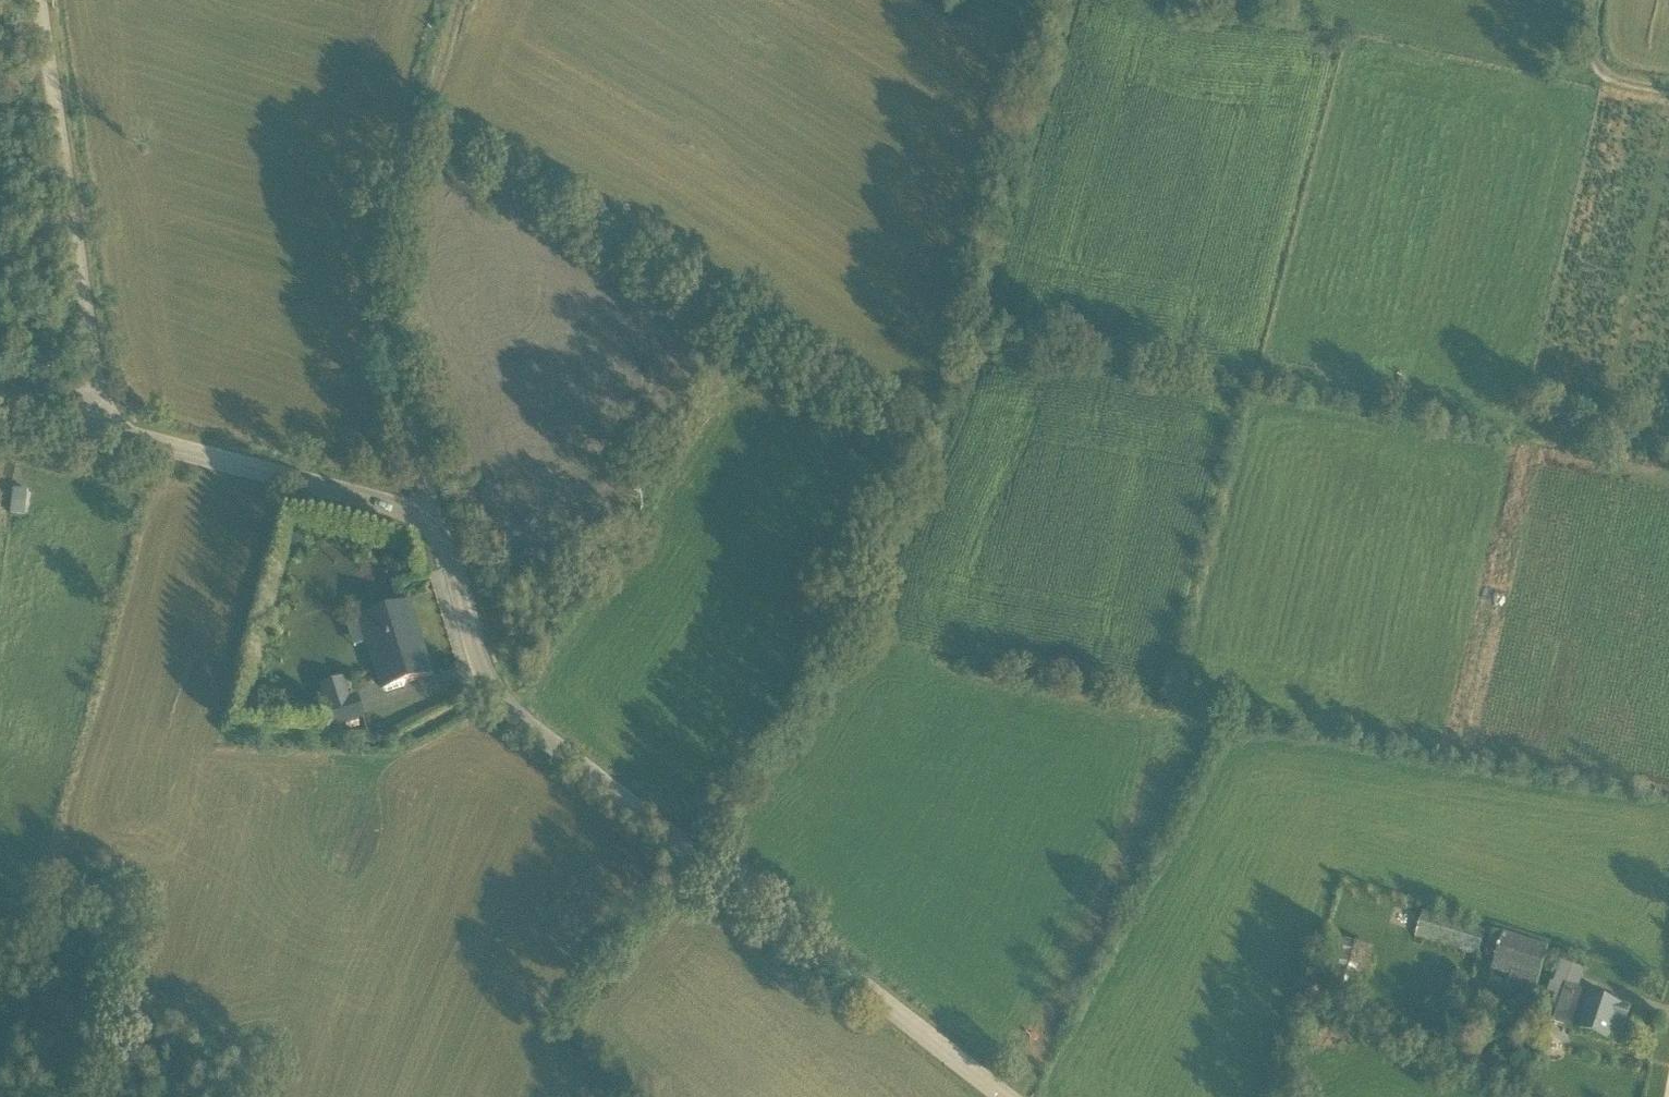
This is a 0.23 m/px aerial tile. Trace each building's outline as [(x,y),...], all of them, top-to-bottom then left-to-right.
[(431,678),(409,611),(347,631),(355,658),(368,653),(382,695),(431,678)] [(343,681),(318,689),(332,733),(364,723),(357,699),(350,701),(343,681)] [(1484,935),(1423,916),(1415,942),(1477,960),(1484,935)] [(1533,996),(1547,950),(1492,934),(1484,958),(1492,960),(1488,972),(1509,978),(1506,988),(1533,996)] [(1370,950),(1337,941),(1317,1012),(1350,1022),(1370,950)] [(1621,1027),(1627,1008),(1578,993),(1584,973),(1556,965),(1547,996),(1551,997),(1547,1010),(1555,1013),(1551,1026),(1607,1043),(1613,1024),(1621,1027)]
